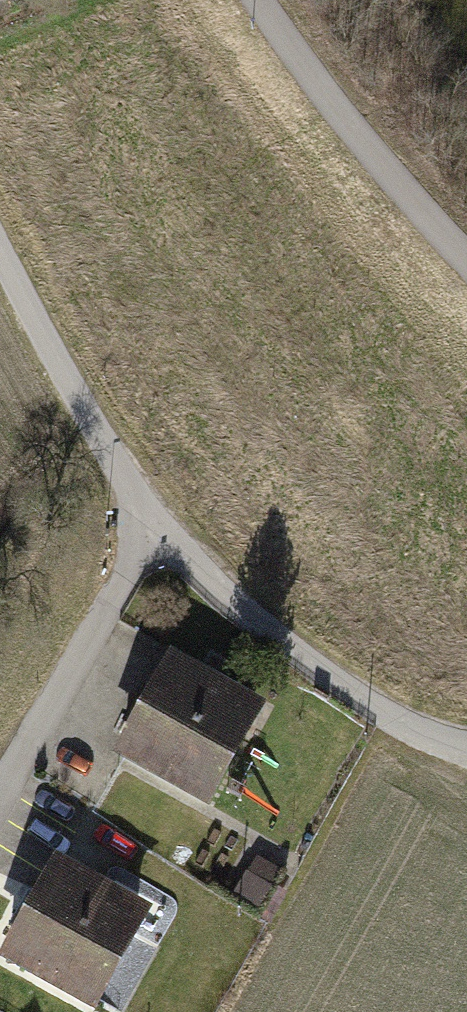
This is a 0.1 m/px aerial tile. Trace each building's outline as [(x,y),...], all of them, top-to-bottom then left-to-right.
[(31,4),(30,0),(0,0),(0,12),(31,4)] [(266,709),(170,656),(110,765),(207,818),(266,709)] [(52,862),(0,956),(0,965),(87,1011),(100,1011),(152,916),(52,862)]
